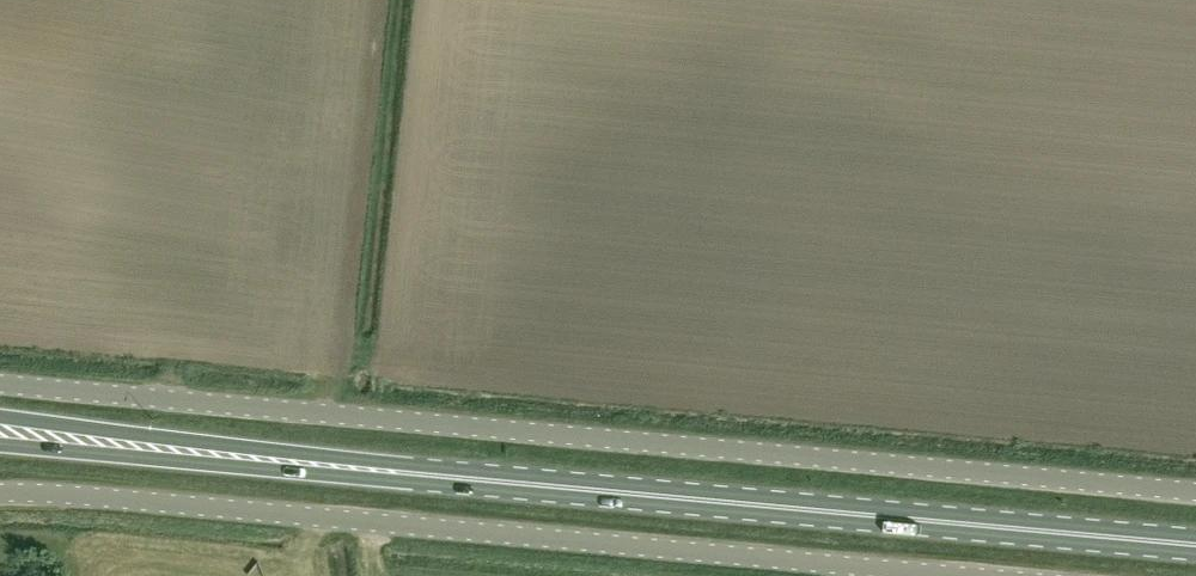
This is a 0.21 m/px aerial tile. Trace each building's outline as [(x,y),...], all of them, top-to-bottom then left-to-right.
[(85,406),(82,419),(105,425),(109,412),(85,406)]
